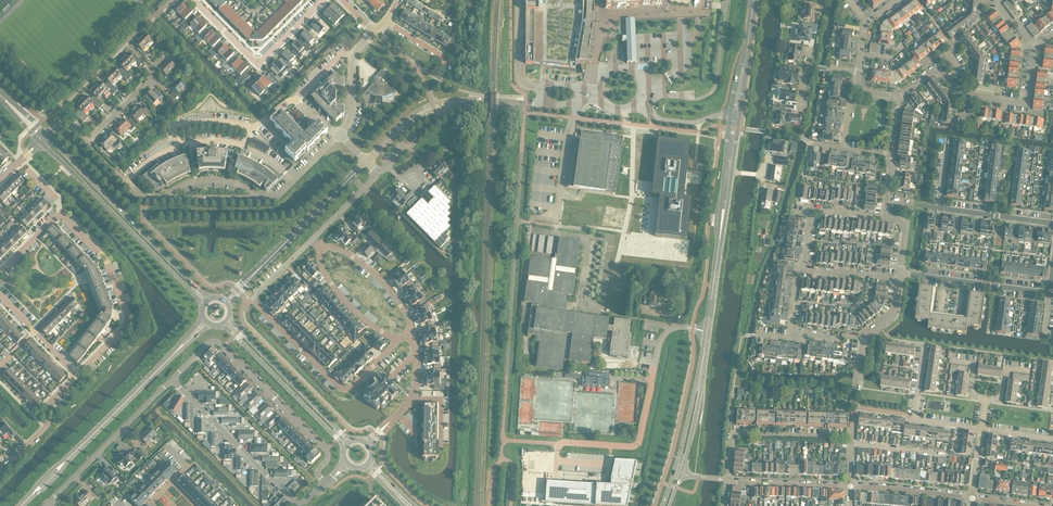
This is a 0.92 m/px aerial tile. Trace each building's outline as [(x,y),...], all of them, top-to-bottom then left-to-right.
[(226,4),(227,3),(224,0),(210,0),(209,1),(216,8),(217,7),(220,9),(226,3),(226,4)] [(286,4),(294,11),(297,8),(299,6),(293,0),(290,0),(290,1),(286,4)] [(366,1),(377,13),(384,6),(381,2),(380,0),(367,0),(366,1)] [(525,17),(525,64),(532,65),(532,66),(541,67),(544,68),(548,68),(552,68),(575,70),(576,64),(581,64),(586,64),(585,74),(583,83),(597,85),(606,67),(607,63),(606,63),(599,62),(601,54),(603,54),(604,48),(606,44),(607,39),(622,39),(622,42),(626,42),(627,64),(636,64),(634,21),(677,19),(677,20),(682,19),(684,19),(696,19),(698,19),(701,19),(701,18),(701,19),(702,19),(712,19),(712,15),(712,11),(708,10),(709,2),(709,0),(526,0),(525,11),(526,11),(525,17)] [(870,4),(873,9),(884,1),(883,0),(881,0),(875,0),(870,4)] [(918,13),(920,11),(921,12),(923,10),(915,0),(910,3),(918,13)] [(928,9),(928,10),(933,6),(929,0),(921,0),(928,9)] [(806,7),(805,12),(804,12),(803,19),(814,21),(814,15),(815,7),(811,7),(812,3),(804,2),(803,6),(806,7)] [(181,16),(188,9),(184,4),(183,5),(180,3),(170,13),(172,16),(177,12),(181,16)] [(231,8),(226,4),(226,3),(220,9),(218,10),(224,15),(231,8)] [(915,15),(918,13),(910,3),(906,7),(914,18),(915,16),(915,15)] [(286,4),(281,9),(289,16),(294,11),(286,4)] [(328,9),(339,21),(344,16),(339,11),(340,10),(338,9),(333,5),(329,9),(329,8),(328,9)] [(912,19),(914,18),(906,7),(901,11),(908,20),(911,18),(912,19)] [(231,8),(224,15),(229,21),(236,14),(231,8)] [(183,27),(194,17),(192,14),(193,13),(188,9),(181,16),(185,20),(181,25),(183,27)] [(281,9),(276,14),(284,21),(289,16),(281,9)] [(335,26),(339,21),(328,9),(327,10),(323,14),(328,19),(329,21),(330,21),(335,26)] [(967,14),(978,21),(979,13),(976,13),(977,10),(968,9),(967,14)] [(993,10),(986,16),(991,23),(998,17),(993,10)] [(908,20),(901,11),(896,14),(904,25),(906,23),(906,24),(909,22),(908,20)] [(1018,13),(1013,17),(1015,20),(1019,17),(1023,14),(1022,12),(1021,11),(1018,13)] [(406,23),(411,15),(405,12),(400,19),(406,23)] [(236,14),(229,21),(234,26),(241,19),(236,14)] [(276,14),(271,19),(279,26),(284,21),(276,14)] [(902,26),(904,25),(896,14),(891,18),(899,27),(901,25),(902,26)] [(964,17),(969,24),(970,23),(972,25),(978,21),(967,14),(964,17)] [(412,26),(416,19),(411,15),(406,23),(412,26)] [(416,19),(412,26),(418,30),(422,22),(424,20),(418,16),(416,19)] [(195,30),(202,23),(198,18),(197,19),(194,17),(183,27),(186,30),(190,26),(195,30)] [(958,21),(963,28),(966,26),(967,28),(970,27),(968,25),(969,24),(964,17),(958,21)] [(998,17),(991,23),(994,27),(1001,21),(998,17)] [(1046,17),(1042,20),(1048,28),(1052,25),(1046,17)] [(887,21),(894,31),(895,32),(896,34),(898,32),(896,29),(899,27),(891,18),(887,21)] [(241,19),(234,26),(239,31),(246,24),(241,19)] [(271,19),(266,24),(274,31),(279,26),(271,19)] [(313,28),(311,31),(317,37),(323,32),(325,34),(329,29),(320,20),(320,21),(317,24),(316,22),(311,27),(313,28)] [(1040,34),(1048,28),(1042,20),(1035,26),(1040,34)] [(892,32),(894,31),(887,21),(881,26),(892,32)] [(953,24),(961,35),(963,33),(961,30),(963,28),(958,21),(953,24)] [(1001,21),(994,27),(997,31),(1005,25),(1001,21)] [(423,34),(428,26),(422,22),(418,30),(423,34)] [(197,41),(208,31),(205,28),(207,27),(202,23),(195,30),(199,34),(194,39),(197,41)] [(246,24),(239,31),(244,36),(251,29),(246,24)] [(266,24),(261,29),(269,36),(274,31),(266,24)] [(794,31),(792,41),(800,42),(800,41),(809,42),(811,42),(812,35),(810,35),(811,33),(816,34),(817,26),(802,24),(801,27),(796,26),(795,31),(794,31)] [(959,36),(961,35),(953,24),(949,27),(955,35),(957,33),(959,36)] [(1005,25),(997,31),(1001,36),(1009,30),(1005,25)] [(429,37),(434,29),(428,26),(423,34),(429,37)] [(892,35),(892,32),(881,26),(880,33),(892,35)] [(952,37),(955,35),(949,27),(944,31),(951,40),(954,39),(952,37)] [(251,29),(244,36),(249,41),(256,41),(256,34),(251,29)] [(256,34),(256,41),(263,41),(269,36),(261,29),(256,34)] [(440,33),(439,33),(434,29),(429,37),(435,41),(440,33)] [(843,39),(857,41),(858,38),(852,38),(853,31),(844,29),(843,39)] [(1009,30),(1001,36),(1004,40),(1012,34),(1009,30)] [(208,44),(216,36),(212,32),(211,33),(208,31),(197,41),(200,44),(204,40),(208,44)] [(319,39),(317,37),(311,31),(308,34),(306,32),(301,36),(310,45),(313,42),(315,44),(319,39)] [(441,44),(447,35),(446,35),(446,36),(444,34),(444,33),(441,31),(439,33),(440,33),(435,41),(441,44)] [(935,35),(942,45),(947,41),(939,31),(937,33),(937,34),(935,35)] [(965,43),(971,38),(968,34),(965,36),(964,34),(963,33),(961,35),(959,36),(960,37),(961,39),(958,41),(960,43),(963,41),(965,43)] [(161,46),(152,36),(150,39),(145,34),(140,39),(148,46),(152,42),(158,48),(161,46)] [(1012,34),(1004,40),(1007,44),(1015,38),(1012,34)] [(447,35),(441,44),(450,50),(451,48),(454,50),(454,49),(455,38),(452,38),(448,36),(447,38),(447,37),(448,36),(447,35)] [(937,48),(942,45),(935,35),(932,38),(931,37),(929,38),(937,48)] [(211,55),(222,44),(219,42),(220,41),(216,36),(208,44),(212,48),(208,52),(211,55)] [(926,43),(933,52),(937,48),(929,38),(927,40),(928,41),(926,43)] [(965,49),(974,43),(971,38),(965,43),(966,45),(964,47),(965,49)] [(1015,38),(1007,44),(1011,49),(1014,47),(1017,45),(1019,43),(1015,38)] [(143,51),(148,46),(140,39),(135,44),(139,48),(137,50),(145,58),(148,56),(143,51)] [(310,50),(300,40),(297,43),(296,41),(292,46),(294,49),(291,51),(300,60),(303,56),(301,55),(305,51),(307,53),(310,50)] [(928,56),(933,52),(926,43),(923,45),(922,44),(920,45),(928,56)] [(971,52),(978,47),(974,43),(965,49),(967,52),(970,50),(971,52)] [(1014,47),(1011,49),(1012,50),(1012,51),(1015,52),(1018,52),(1021,53),(1022,49),(1022,47),(1021,46),(1019,43),(1017,45),(1014,47)] [(222,44),(211,55),(214,58),(216,55),(221,59),(222,58),(230,50),(225,46),(224,47),(222,44)] [(801,54),(803,54),(804,46),(788,44),(787,51),(790,51),(789,61),(800,62),(801,54)] [(838,50),(841,50),(856,52),(856,50),(851,49),(851,46),(839,44),(838,50)] [(923,59),(928,56),(920,45),(918,47),(919,48),(916,50),(923,59)] [(1045,55),(1052,56),(1052,47),(1046,46),(1046,48),(1045,54),(1045,55)] [(972,59),(974,57),(981,52),(978,47),(971,52),(973,54),(970,56),(972,59)] [(222,58),(221,59),(225,64),(222,66),(225,69),(236,58),(233,56),(234,55),(230,50),(222,58)] [(855,55),(856,52),(841,50),(841,51),(839,51),(839,55),(840,56),(840,60),(849,61),(850,54),(855,55)] [(918,63),(919,63),(923,59),(916,50),(913,52),(912,51),(910,53),(914,57),(918,63)] [(280,59),(291,70),(294,67),(291,65),(296,60),(287,51),(282,56),(283,57),(280,59)] [(609,60),(603,52),(603,54),(601,54),(601,56),(599,62),(607,63),(609,60)] [(977,61),(986,59),(981,52),(974,57),(977,61)] [(123,59),(131,66),(135,62),(140,67),(142,64),(134,56),(132,58),(128,54),(123,59)] [(922,67),(919,63),(918,63),(914,57),(912,58),(912,60),(910,61),(917,70),(922,67)] [(236,72),(244,64),(239,60),(238,61),(236,58),(225,69),(228,72),(232,68),(236,72)] [(904,64),(912,74),(917,70),(910,61),(907,64),(906,62),(905,60),(904,58),(902,60),(903,61),(902,62),(904,64)] [(126,71),(131,66),(123,59),(118,64),(122,68),(120,70),(130,79),(132,77),(126,71)] [(288,73),(291,70),(280,59),(278,62),(277,61),(274,63),(285,73),(287,71),(288,73)] [(166,75),(175,66),(169,60),(160,69),(166,75)] [(1043,69),(1049,70),(1050,67),(1052,67),(1052,61),(1044,60),(1044,61),(1043,66),(1043,69)] [(901,69),(908,78),(912,74),(904,64),(902,62),(901,62),(901,63),(903,66),(901,69)] [(283,75),(285,73),(274,63),(272,65),(273,66),(270,70),(281,80),(284,77),(283,75)] [(244,64),(236,72),(240,76),(236,80),(241,86),(252,75),(247,70),(248,68),(244,64)] [(779,81),(781,81),(786,82),(786,84),(796,85),(796,83),(797,83),(799,70),(799,67),(786,65),(785,68),(783,68),(781,68),(779,81)] [(130,79),(120,70),(118,72),(114,68),(109,73),(117,80),(121,76),(127,82),(130,79)] [(908,78),(901,69),(898,71),(897,70),(896,68),(894,69),(895,71),(896,72),(903,81),(908,78)] [(878,83),(880,70),(877,70),(877,71),(870,71),(869,82),(878,83)] [(399,93),(388,83),(391,80),(382,72),(373,80),(375,83),(367,91),(369,93),(371,94),(374,96),(376,97),(376,99),(377,99),(376,104),(381,104),(382,104),(385,103),(389,103),(388,100),(391,99),(394,98),(393,96),(395,94),(397,92),(398,93),(399,93)] [(897,86),(903,81),(896,72),(894,74),(897,86)] [(112,85),(117,80),(109,73),(104,78),(108,82),(106,84),(115,93),(118,91),(112,85)] [(264,92),(265,93),(266,93),(267,93),(268,92),(268,91),(268,90),(267,89),(272,85),(274,87),(278,83),(270,74),(266,79),(264,77),(252,89),(260,97),(264,92)] [(314,97),(314,98),(314,99),(314,100),(315,101),(331,118),(333,119),(336,122),(340,118),(341,117),(344,117),(344,113),(344,108),(341,108),(336,102),(340,98),(336,94),(341,89),(344,89),(344,82),(344,80),(341,80),(336,75),(332,79),(315,95),(314,97)] [(832,85),(847,87),(848,85),(842,84),(843,77),(834,76),(832,85)] [(171,87),(178,94),(185,86),(179,79),(171,87)] [(930,90),(939,83),(938,81),(936,82),(934,80),(927,85),(930,90)] [(115,93),(106,84),(104,86),(100,82),(95,87),(102,95),(105,97),(109,93),(113,96),(115,93)] [(933,94),(941,88),(939,86),(941,85),(939,83),(930,90),(933,94)] [(98,99),(102,95),(95,87),(90,92),(94,96),(92,98),(101,107),(104,105),(98,99)] [(781,90),(780,100),(795,102),(796,92),(796,89),(792,88),(792,91),(781,90)] [(937,98),(946,91),(944,89),(942,91),(941,88),(933,94),(937,98)] [(158,91),(155,94),(151,91),(145,97),(153,106),(159,99),(161,101),(164,97),(158,91)] [(940,103),(947,97),(945,95),(947,93),(946,91),(937,98),(940,103)] [(913,99),(919,107),(924,104),(918,95),(914,98),(913,99)] [(101,107),(92,98),(90,100),(86,96),(81,101),(88,108),(93,104),(99,110),(101,107)] [(947,97),(940,103),(943,107),(955,104),(953,101),(951,98),(949,100),(947,97)] [(914,111),(919,107),(913,99),(912,100),(908,103),(909,104),(907,107),(914,111)] [(84,113),(88,108),(81,101),(76,106),(80,110),(75,115),(83,123),(89,118),(84,113)] [(828,102),(827,108),(842,110),(842,108),(837,107),(837,104),(830,102),(828,102)] [(943,107),(942,112),(952,114),(952,111),(954,111),(955,109),(955,104),(943,107)] [(133,114),(131,116),(137,122),(144,114),(146,116),(149,113),(144,108),(141,110),(136,106),(130,112),(133,114)] [(773,107),(772,111),(780,112),(779,113),(777,113),(775,125),(784,126),(785,123),(786,123),(787,120),(788,121),(789,116),(786,116),(787,109),(785,109),(781,108),(780,108),(773,107)] [(913,118),(914,111),(907,107),(905,110),(904,110),(904,115),(903,115),(903,116),(913,118)] [(980,109),(979,116),(982,116),(982,120),(987,120),(989,110),(980,109)] [(994,111),(993,121),(994,121),(998,122),(999,119),(1002,119),(1003,112),(1000,112),(995,111),(994,111)] [(280,112),(270,123),(278,131),(287,140),(292,145),(285,152),(295,162),(303,153),(305,155),(307,152),(327,132),(317,122),(303,136),(297,130),(288,120),(280,112)] [(787,120),(786,123),(800,125),(801,120),(804,121),(805,113),(802,113),(801,116),(789,115),(789,116),(788,121),(787,120)] [(953,122),(953,120),(942,118),(941,123),(940,123),(940,127),(949,129),(949,125),(950,125),(951,122),(953,122)] [(121,136),(129,128),(131,131),(135,127),(130,122),(128,124),(123,119),(114,128),(121,136)] [(575,138),(569,179),(568,188),(584,190),(615,195),(621,153),(623,137),(581,131),(580,139),(575,138)] [(838,133),(824,131),(821,131),(821,132),(821,133),(820,134),(820,135),(820,137),(820,138),(821,139),(821,140),(820,140),(822,140),(822,141),(832,142),(833,135),(838,136),(838,133)] [(103,139),(99,143),(107,151),(114,143),(117,146),(121,143),(118,139),(112,133),(110,135),(108,134),(106,137),(106,136),(105,137),(103,139)] [(261,151),(267,154),(270,148),(264,144),(258,141),(251,139),(249,145),(255,148),(261,151)] [(657,140),(651,196),(653,196),(652,197),(657,198),(657,197),(659,197),(654,237),(657,237),(663,238),(678,239),(684,240),(686,240),(691,199),(688,199),(683,198),(683,196),(685,186),(684,186),(689,143),(687,143),(681,142),(665,141),(659,140),(657,140)] [(770,141),(769,147),(771,147),(770,152),(783,154),(785,143),(770,141)] [(954,141),(954,147),(967,149),(966,149),(967,142),(966,142),(954,141)] [(190,151),(193,165),(198,165),(203,164),(203,170),(207,169),(211,169),(211,170),(213,170),(213,169),(217,169),(220,170),(221,164),(226,165),(230,166),(234,151),(227,150),(221,149),(214,149),(210,149),(203,149),(197,150),(190,151)] [(832,167),(833,152),(831,152),(830,157),(823,156),(822,166),(832,167)] [(0,158),(0,163),(2,165),(8,158),(4,154),(0,158)] [(810,168),(816,169),(815,172),(818,172),(819,167),(817,167),(817,165),(819,165),(820,154),(820,155),(818,154),(815,154),(815,155),(812,154),(810,168)] [(115,165),(119,161),(120,160),(117,156),(112,162),(115,165)] [(143,178),(155,190),(159,186),(160,186),(161,186),(162,186),(162,185),(163,185),(163,184),(163,183),(162,183),(164,182),(166,185),(169,183),(176,179),(183,175),(190,173),(185,157),(181,159),(176,160),(172,162),(168,164),(164,167),(160,169),(158,166),(154,169),(150,172),(147,175),(143,178)] [(239,157),(234,171),(238,172),(237,174),(237,175),(237,176),(239,177),(241,178),(243,179),(246,180),(248,181),(250,182),(252,183),(254,185),(256,186),(257,188),(259,189),(260,188),(261,187),(261,188),(262,186),(265,188),(264,189),(264,190),(264,191),(265,191),(265,192),(266,192),(267,192),(268,191),(282,177),(277,173),(272,169),(266,165),(263,169),(257,165),(251,162),(244,159),(239,157)] [(848,173),(854,174),(854,173),(856,158),(854,157),(853,163),(850,162),(849,170),(848,173)] [(868,159),(866,174),(865,176),(866,176),(867,176),(868,176),(869,176),(871,177),(872,178),(873,178),(874,178),(875,178),(874,175),(875,175),(876,166),(869,165),(870,159),(868,159)] [(438,164),(430,171),(437,178),(447,167),(442,162),(439,165),(438,164)] [(772,167),(770,181),(774,182),(773,182),(774,182),(775,182),(778,182),(780,168),(772,167)] [(900,182),(910,184),(911,177),(915,178),(915,173),(906,172),(906,175),(901,175),(900,182)] [(18,176),(14,180),(20,186),(24,182),(18,176)] [(14,180),(9,184),(16,191),(20,186),(14,180)] [(909,189),(910,184),(900,182),(899,189),(904,189),(903,193),(913,194),(913,190),(909,189)] [(9,184),(5,188),(12,195),(16,191),(9,184)] [(816,205),(818,191),(809,190),(809,187),(801,186),(799,199),(808,200),(814,201),(813,204),(816,205)] [(450,203),(434,187),(428,193),(426,192),(420,198),(422,199),(406,215),(440,249),(450,240),(447,237),(450,233),(447,230),(450,227),(447,224),(450,221),(447,218),(450,215),(447,212),(450,209),(447,206),(450,203)] [(5,188),(1,192),(8,199),(12,195),(5,188)] [(398,190),(391,196),(391,197),(392,196),(402,205),(401,206),(401,207),(413,195),(408,191),(404,196),(398,190)] [(771,203),(772,200),(773,191),(763,190),(761,202),(762,202),(761,209),(769,210),(770,203),(771,203)] [(948,190),(947,196),(961,198),(962,192),(959,191),(948,190)] [(413,198),(407,204),(410,207),(416,201),(413,198)] [(41,199),(37,204),(43,210),(48,205),(41,199)] [(37,204),(33,208),(39,214),(43,210),(37,204)] [(33,208),(29,212),(35,218),(39,214),(33,208)] [(29,212),(25,216),(31,222),(35,218),(29,212)] [(357,218),(352,224),(356,228),(353,230),(358,235),(361,232),(357,229),(363,224),(364,225),(368,221),(367,220),(366,219),(359,213),(356,217),(357,218)] [(25,216),(20,220),(27,227),(31,222),(25,216)] [(929,216),(927,229),(934,230),(934,233),(937,233),(938,232),(938,227),(938,226),(935,226),(936,217),(929,216)] [(788,227),(798,228),(799,218),(790,217),(788,227)] [(938,227),(938,232),(941,232),(948,233),(948,232),(950,219),(943,218),(942,227),(938,227)] [(953,235),(957,236),(958,229),(954,228),(956,219),(950,219),(948,232),(953,233),(953,235)] [(962,220),(960,235),(967,236),(969,221),(962,220)] [(969,221),(967,236),(973,237),(972,239),(976,239),(977,236),(977,233),(977,232),(974,232),(975,222),(969,221)] [(977,233),(977,236),(980,236),(986,237),(988,224),(982,223),(981,226),(980,232),(980,233),(977,233)] [(885,224),(884,235),(893,237),(894,226),(887,225),(887,224),(885,224)] [(988,224),(986,237),(993,238),(994,224),(988,224)] [(87,271),(94,268),(52,226),(47,232),(84,270),(85,269),(87,271)] [(1014,244),(1015,237),(1012,237),(1013,227),(1006,226),(1004,240),(1011,241),(1011,244),(1014,244)] [(21,227),(16,231),(23,238),(27,233),(21,227)] [(1025,243),(1026,229),(1020,228),(1019,238),(1015,237),(1014,244),(1018,245),(1018,242),(1025,243)] [(372,229),(366,236),(371,242),(372,242),(369,245),(372,248),(375,251),(389,261),(390,261),(391,262),(392,261),(393,261),(396,259),(396,258),(397,257),(397,256),(397,255),(397,254),(396,254),(396,253),(394,251),(396,249),(395,250),(387,241),(387,240),(385,242),(380,238),(379,238),(372,231),(373,230),(372,229)] [(1026,229),(1025,243),(1031,243),(1034,244),(1035,240),(1031,239),(1033,230),(1026,229)] [(16,231),(12,235),(19,242),(23,238),(16,231)] [(342,231),(334,238),(338,242),(340,240),(345,246),(351,240),(342,232),(342,231)] [(1044,245),(1046,231),(1039,231),(1038,240),(1035,240),(1034,247),(1037,247),(1038,244),(1044,245)] [(1046,231),(1044,245),(1050,246),(1052,232),(1046,231)] [(12,235),(8,240),(14,246),(19,242),(12,235)] [(531,303),(531,306),(527,335),(535,336),(533,353),(538,354),(536,367),(563,371),(564,360),(568,361),(590,364),(593,338),(606,340),(607,332),(612,333),(609,356),(628,359),(631,335),(628,335),(630,322),(614,320),(613,328),(608,327),(609,319),(564,313),(567,295),(573,296),(575,275),(574,275),(575,270),(576,270),(580,241),(559,238),(556,261),(551,260),(551,258),(530,256),(527,277),(526,276),(525,281),(527,281),(524,302),(531,303)] [(796,243),(796,240),(784,238),(783,244),(786,244),(801,246),(801,243),(796,243)] [(8,240),(4,244),(10,250),(14,246),(8,240)] [(0,248),(6,254),(10,250),(4,244),(0,248)] [(368,245),(361,251),(367,258),(368,258),(375,251),(372,248),(369,245),(368,246),(368,245)] [(926,260),(925,263),(931,264),(932,252),(927,252),(927,253),(924,253),(924,260),(926,260)] [(829,255),(827,269),(830,269),(831,266),(834,266),(835,253),(835,256),(829,255)] [(379,254),(374,260),(377,263),(382,257),(379,254)] [(799,260),(799,258),(781,255),(781,261),(784,262),(783,264),(788,264),(788,262),(793,263),(794,259),(799,260)] [(310,262),(303,269),(304,270),(312,278),(318,273),(312,268),(314,266),(310,262)] [(787,269),(788,264),(783,264),(783,265),(778,264),(777,270),(792,272),(793,270),(787,269)] [(94,268),(87,271),(93,287),(103,315),(69,357),(78,364),(111,322),(110,321),(112,319),(113,313),(112,310),(113,310),(103,283),(97,267),(94,268)] [(397,275),(391,280),(394,284),(395,284),(396,285),(407,276),(406,276),(400,268),(395,273),(397,275)] [(407,276),(396,285),(397,286),(396,286),(397,287),(398,288),(398,289),(399,289),(401,290),(406,285),(408,288),(413,284),(411,281),(412,280),(407,275),(406,276),(407,276)] [(294,278),(289,283),(297,291),(302,287),(304,289),(307,287),(301,281),(299,283),(294,278)] [(314,279),(309,285),(314,290),(320,284),(314,279)] [(810,291),(811,280),(810,280),(810,281),(802,279),(801,290),(810,291)] [(852,282),(851,293),(860,294),(861,291),(863,291),(863,292),(864,283),(859,282),(860,282),(860,284),(854,283),(854,282),(852,282)] [(289,283),(284,288),(293,296),(297,291),(289,283)] [(410,292),(403,296),(407,302),(408,301),(419,294),(419,295),(421,293),(417,287),(416,288),(414,285),(409,289),(410,292)] [(315,290),(309,296),(311,298),(312,297),(317,302),(318,301),(327,292),(328,291),(323,286),(317,292),(315,290)] [(967,327),(981,329),(985,296),(971,294),(967,320),(930,316),(934,289),(920,287),(920,288),(915,320),(929,322),(928,329),(966,335),(967,327)] [(284,288),(280,292),(288,301),(288,300),(293,296),(284,288)] [(657,308),(659,296),(658,296),(659,295),(660,295),(660,290),(653,289),(652,295),(651,295),(649,306),(657,308)] [(280,292),(275,297),(276,298),(284,306),(285,306),(289,301),(288,300),(288,301),(280,292)] [(327,292),(318,301),(322,306),(331,297),(327,292)] [(419,294),(408,301),(412,307),(418,303),(420,306),(425,302),(423,299),(422,300),(419,295),(419,294)] [(322,306),(321,307),(326,311),(336,301),(331,297),(322,306)] [(872,302),(882,308),(883,308),(884,307),(884,304),(885,304),(885,300),(886,300),(886,299),(876,297),(874,297),(873,299),(873,300),(872,302)] [(69,302),(75,308),(79,304),(73,298),(69,302)] [(276,298),(271,302),(281,312),(282,312),(286,308),(285,306),(284,306),(276,298)] [(336,301),(326,311),(331,316),(340,307),(341,306),(336,301)] [(71,312),(75,308),(69,302),(65,306),(71,312)] [(271,302),(266,307),(271,312),(270,313),(273,317),(275,315),(277,317),(281,312),(271,302)] [(870,305),(869,306),(878,318),(880,316),(878,313),(881,311),(882,309),(883,308),(882,308),(872,302),(871,303),(870,305)] [(421,310),(414,313),(416,320),(418,319),(432,313),(428,304),(420,307),(421,310)] [(67,316),(71,312),(65,306),(61,310),(67,316)] [(870,307),(865,311),(871,319),(874,317),(876,319),(878,318),(869,306),(870,307)] [(340,307),(331,316),(335,320),(345,311),(340,307)] [(63,320),(67,316),(61,310),(57,314),(63,320)] [(781,315),(781,312),(769,310),(768,316),(771,317),(786,319),(786,316),(781,315)] [(335,320),(334,321),(339,326),(340,325),(349,316),(345,311),(335,320)] [(865,311),(860,314),(868,325),(871,323),(869,320),(871,319),(865,311)] [(837,319),(836,329),(839,329),(839,326),(842,326),(844,316),(844,313),(838,312),(838,315),(837,319)] [(432,313),(418,319),(420,325),(427,323),(428,326),(436,322),(432,313)] [(59,324),(63,320),(57,314),(53,318),(59,324)] [(860,314),(856,318),(858,326),(861,325),(862,326),(864,324),(866,326),(868,325),(860,314)] [(290,315),(282,323),(286,327),(285,327),(286,328),(294,319),(290,315)] [(339,326),(337,328),(341,332),(344,329),(345,330),(346,329),(345,329),(354,320),(349,316),(340,325),(339,326)] [(1040,324),(1041,318),(1027,316),(1027,322),(1040,324)] [(8,321),(4,317),(0,322),(0,326),(2,328),(8,321)] [(786,321),(786,319),(771,317),(770,320),(767,320),(766,325),(779,327),(780,320),(786,321)] [(850,317),(848,331),(851,331),(851,328),(854,328),(854,327),(858,326),(856,318),(850,317)] [(55,328),(59,324),(53,318),(49,322),(55,328)] [(294,319),(286,328),(287,328),(290,332),(298,324),(298,323),(294,319)] [(354,320),(345,329),(346,329),(350,333),(358,325),(354,320)] [(6,332),(12,325),(8,321),(2,328),(6,332)] [(52,332),(55,328),(49,322),(45,326),(52,332)] [(298,324),(290,332),(294,336),(302,328),(303,328),(304,326),(300,322),(298,323),(298,324)] [(1027,328),(1027,329),(1040,330),(1040,324),(1027,322),(1027,323),(1029,323),(1028,329),(1027,328)] [(350,333),(348,335),(353,340),(352,340),(355,343),(360,337),(358,335),(364,329),(359,324),(358,325),(350,333)] [(10,336),(16,329),(12,325),(6,332),(10,336)] [(48,336),(52,332),(45,326),(41,330),(48,336)] [(429,330),(421,332),(422,337),(423,337),(423,338),(437,335),(435,326),(428,327),(429,330)] [(302,328),(294,336),(299,340),(307,332),(303,328),(302,328)] [(14,340),(20,333),(16,329),(10,336),(14,340)] [(307,332),(299,340),(303,344),(311,336),(307,332)] [(20,333),(14,340),(18,344),(24,337),(20,333)] [(424,339),(423,339),(423,340),(423,341),(423,342),(424,343),(424,344),(424,343),(425,345),(432,343),(432,347),(439,345),(438,342),(440,342),(438,335),(437,335),(423,338),(424,339)] [(311,336),(303,344),(307,348),(315,340),(311,336)] [(376,336),(368,344),(373,349),(375,347),(379,350),(379,351),(387,344),(383,340),(381,342),(376,336)] [(315,340),(307,348),(311,352),(319,344),(315,340)] [(28,351),(35,345),(31,341),(24,347),(28,351)] [(771,360),(773,343),(770,342),(769,348),(767,347),(765,357),(765,360),(771,360)] [(803,353),(802,356),(804,356),(804,360),(809,361),(810,357),(812,342),(810,342),(809,347),(805,347),(804,353),(803,353)] [(319,344),(311,352),(315,357),(316,356),(324,348),(320,343),(319,344)] [(782,362),(785,344),(782,344),(781,349),(778,349),(776,361),(782,362)] [(822,359),(824,344),(821,344),(820,349),(817,349),(816,358),(815,361),(821,362),(822,359)] [(32,355),(39,349),(35,345),(28,351),(32,355)] [(363,348),(358,353),(359,354),(360,354),(368,363),(373,358),(368,353),(370,351),(365,345),(362,347),(363,348)] [(751,357),(755,357),(755,359),(761,360),(762,356),(765,357),(767,347),(754,345),(753,351),(751,351),(751,357)] [(796,346),(794,361),(800,361),(800,360),(802,360),(802,356),(803,353),(801,352),(798,351),(798,346),(796,346)] [(433,351),(424,352),(425,358),(426,358),(439,358),(439,357),(438,351),(440,351),(439,347),(433,348),(433,351)] [(219,354),(214,348),(205,357),(207,360),(210,362),(213,360),(219,354)] [(324,348),(316,356),(320,360),(328,352),(324,348)] [(36,359),(43,353),(39,349),(32,355),(36,359)] [(328,352),(320,360),(324,364),(333,355),(329,351),(328,352)] [(841,352),(839,362),(848,364),(848,362),(850,353),(841,352)] [(40,363),(47,357),(43,353),(36,359),(40,363)] [(222,358),(219,354),(213,360),(216,364),(222,358)] [(355,359),(363,367),(368,363),(360,354),(359,354),(355,359)] [(333,355),(324,364),(328,368),(337,360),(333,355)] [(44,367),(51,361),(47,357),(40,363),(44,367)] [(439,358),(426,358),(427,365),(434,365),(434,368),(441,368),(440,357),(439,357),(439,358)] [(220,368),(226,362),(222,358),(216,364),(220,368)] [(350,362),(359,372),(363,367),(355,359),(354,358),(350,362)] [(48,371),(55,365),(51,361),(44,367),(48,371)] [(349,361),(344,366),(344,367),(344,366),(354,376),(353,376),(354,377),(359,372),(350,362),(349,361)] [(224,371),(230,366),(226,362),(220,368),(224,371)] [(52,375),(59,369),(55,365),(48,371),(52,375)] [(228,375),(234,369),(230,366),(224,371),(228,375)] [(344,367),(339,371),(340,372),(341,372),(349,380),(353,376),(354,376),(344,366),(344,367)] [(56,379),(62,373),(59,369),(52,375),(56,379)] [(232,379),(238,373),(234,369),(228,375),(232,379)] [(434,373),(425,373),(425,378),(426,378),(426,379),(442,380),(442,370),(434,369),(434,373)] [(7,380),(13,374),(10,370),(3,376),(7,380)] [(340,372),(334,378),(338,382),(339,380),(344,385),(349,380),(341,372),(340,372)] [(62,373),(56,379),(60,383),(66,377),(62,373)] [(236,383),(242,377),(238,373),(232,379),(236,383)] [(585,373),(584,385),(594,386),(608,387),(609,381),(609,374),(597,373),(585,373)] [(11,384),(17,378),(13,374),(7,380),(11,384)] [(365,395),(363,397),(366,400),(365,401),(368,404),(369,403),(372,406),(372,405),(377,410),(380,407),(381,407),(382,407),(381,406),(384,403),(385,404),(385,403),(384,403),(389,398),(391,400),(391,401),(398,394),(395,392),(397,390),(392,386),(393,385),(390,382),(387,379),(384,377),(382,378),(380,376),(373,383),(374,383),(375,385),(371,389),(370,388),(370,389),(371,390),(368,393),(367,392),(366,392),(367,393),(365,395)] [(240,387),(246,381),(242,377),(236,383),(240,387)] [(15,388),(21,382),(17,378),(11,384),(15,388)] [(426,382),(426,383),(426,384),(426,385),(426,387),(427,387),(427,386),(433,386),(433,390),(440,390),(440,386),(442,386),(442,380),(426,379),(426,381),(426,382)] [(19,392),(25,386),(21,382),(15,388),(19,392)] [(252,389),(247,384),(235,396),(240,401),(252,389)] [(23,396),(29,390),(25,386),(19,392),(23,396)] [(27,400),(33,394),(29,390),(23,396),(27,400)] [(219,398),(219,405),(228,406),(228,405),(230,405),(232,405),(225,398),(219,392),(219,398)] [(244,404),(249,410),(261,398),(256,392),(244,404)] [(31,404),(37,398),(33,394),(27,400),(31,404)] [(185,401),(178,396),(168,411),(176,416),(185,401)] [(37,398),(31,404),(35,408),(41,402),(37,398)] [(422,443),(422,444),(422,459),(425,459),(428,459),(432,459),(436,459),(438,459),(438,444),(438,443),(436,443),(437,405),(436,405),(436,406),(435,406),(435,403),(426,403),(425,405),(424,405),(424,408),(424,443),(423,443),(422,443)] [(272,409),(267,404),(255,416),(260,421),(272,409)] [(276,412),(264,424),(269,429),(281,417),(276,412)] [(281,429),(287,423),(283,419),(277,425),(281,429)] [(1,434),(0,434),(1,435),(4,437),(8,434),(12,438),(14,437),(17,440),(19,437),(16,434),(15,435),(2,422),(0,424),(1,425),(0,425),(0,433),(1,434)] [(285,433),(291,427),(287,423),(281,429),(285,433)] [(289,437),(295,431),(291,427),(285,433),(289,437)] [(150,428),(144,433),(145,434),(141,438),(147,444),(152,439),(154,441),(156,438),(155,436),(157,435),(150,428)] [(293,441),(299,435),(295,431),(289,437),(293,441)] [(253,433),(239,432),(239,441),(253,441),(253,433)] [(297,445),(303,439),(299,435),(293,441),(297,445)] [(301,449),(307,443),(303,439),(297,445),(301,449)] [(305,453),(311,447),(307,443),(301,449),(305,453)] [(251,446),(251,454),(266,454),(266,446),(251,446)] [(309,456),(315,450),(311,447),(305,453),(309,456)] [(141,449),(138,452),(145,459),(148,456),(141,449)] [(311,464),(320,455),(315,450),(309,456),(306,459),(311,464)] [(143,457),(136,451),(133,454),(140,461),(143,457)] [(129,461),(133,457),(128,452),(124,456),(122,454),(118,459),(120,461),(117,463),(118,463),(117,464),(120,467),(121,467),(122,467),(123,468),(125,466),(127,468),(131,463),(129,461)] [(790,456),(789,475),(797,476),(797,467),(795,467),(795,462),(792,462),(792,456),(790,456)] [(166,461),(161,466),(163,468),(163,467),(171,476),(176,471),(166,461)] [(561,505),(576,505),(626,505),(627,505),(630,488),(630,482),(632,482),(636,462),(615,461),(610,481),(611,481),(610,486),(596,486),(563,483),(561,505)] [(163,468),(158,472),(167,481),(166,481),(167,481),(171,476),(163,467),(163,468)] [(107,468),(101,475),(104,478),(102,479),(106,483),(108,482),(110,484),(112,482),(114,484),(118,480),(107,468)] [(154,477),(162,485),(166,481),(167,481),(158,472),(154,477)] [(121,475),(118,478),(123,483),(127,480),(121,475)] [(152,475),(147,479),(157,490),(162,485),(154,477),(152,475)] [(185,475),(177,484),(181,488),(189,480),(189,479),(185,475)] [(986,490),(987,476),(981,475),(979,489),(986,490)] [(189,480),(181,488),(185,492),(194,483),(190,478),(189,479),(189,480)] [(147,479),(142,484),(143,485),(153,494),(157,490),(147,479)] [(1004,482),(1002,492),(1003,492),(1003,493),(1005,493),(1006,492),(1009,493),(1010,480),(1008,479),(1007,483),(1004,482)] [(194,483),(185,492),(189,496),(199,487),(194,483)] [(1020,495),(1021,484),(1013,483),(1012,494),(1020,495)] [(1021,484),(1020,495),(1028,496),(1029,485),(1021,484)] [(1037,485),(1034,484),(1034,487),(1031,486),(1030,488),(1029,497),(1036,497),(1037,485)] [(143,485),(139,490),(148,499),(153,494),(143,485)] [(1040,489),(1038,498),(1045,499),(1047,485),(1040,485),(1040,489)] [(199,487),(189,496),(193,500),(203,491),(199,487)] [(752,492),(752,499),(758,499),(759,497),(760,497),(761,489),(759,489),(756,489),(755,489),(753,488),(753,489),(752,489),(752,492)] [(104,495),(97,489),(93,492),(100,499),(104,495)] [(139,490),(134,494),(144,504),(149,499),(148,499),(139,490)] [(203,491),(193,500),(197,505),(207,495),(203,491)] [(86,492),(75,502),(79,505),(83,505),(91,497),(86,492)] [(129,499),(136,505),(142,505),(144,504),(134,494),(129,499)] [(197,505),(199,505),(204,505),(211,499),(207,495),(197,505)] [(287,502),(281,496),(271,505),(283,505),(287,502)]
